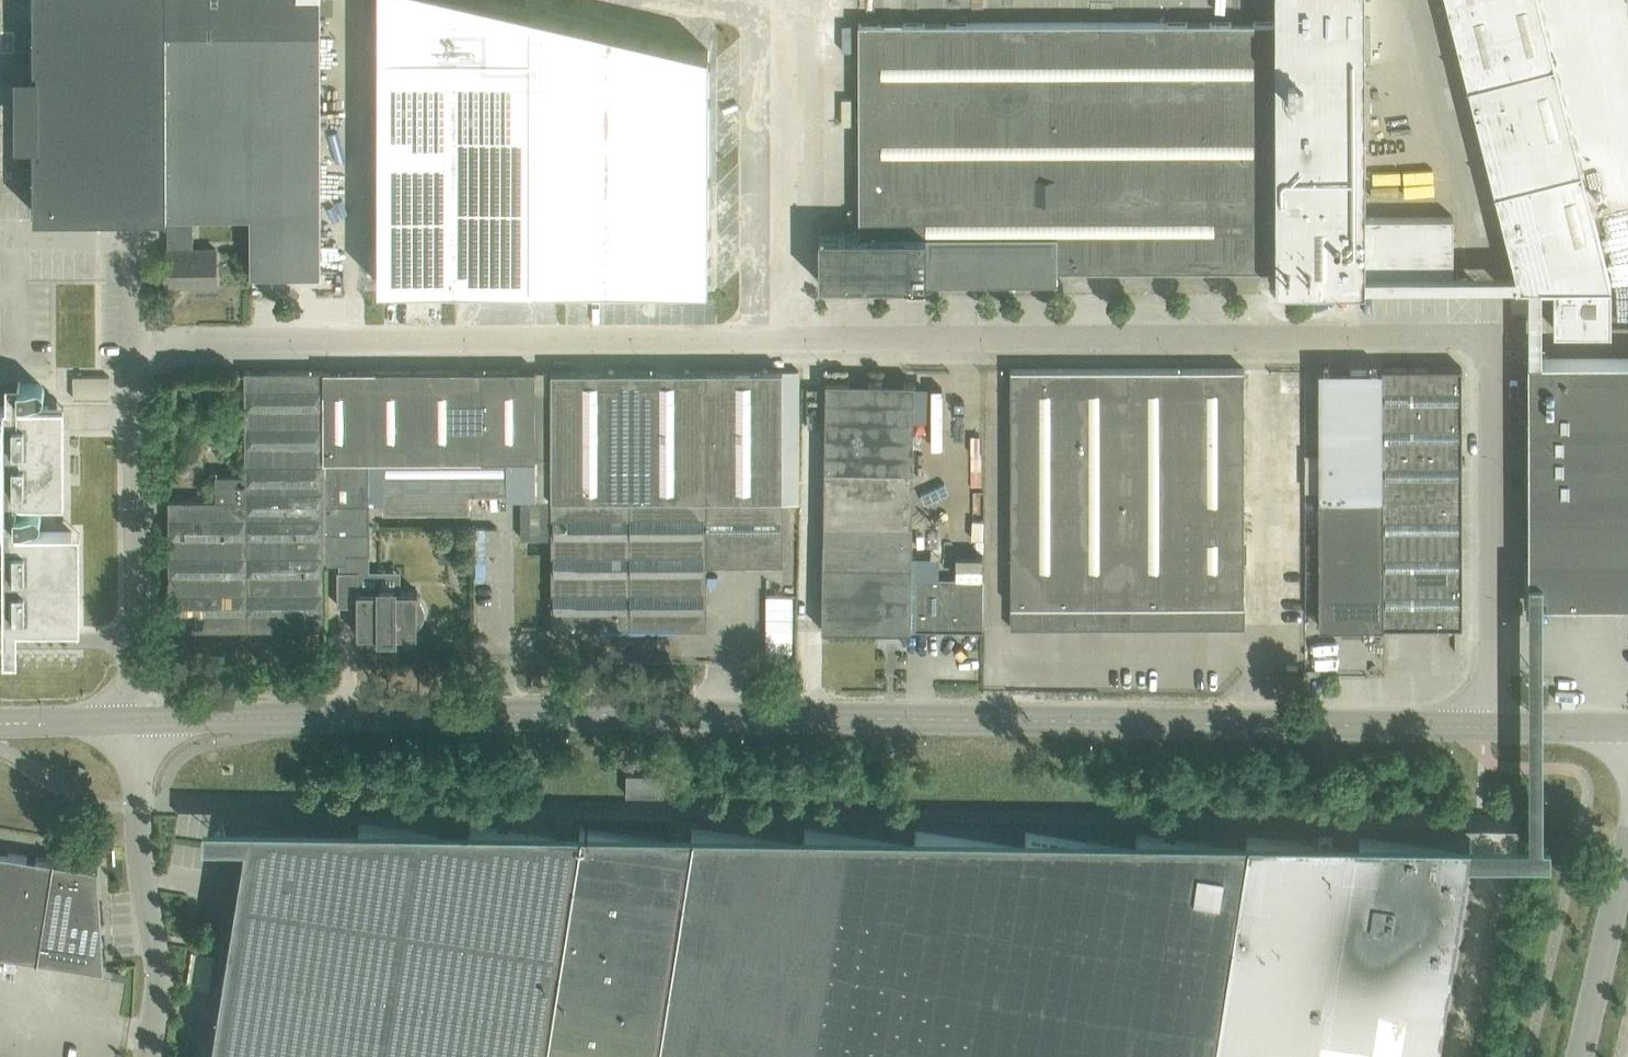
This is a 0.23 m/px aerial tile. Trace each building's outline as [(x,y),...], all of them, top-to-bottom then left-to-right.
[(125,212),(169,212),(195,212),(239,212),(251,212),(251,272),(322,271),(320,23),(167,23),(167,0),(35,0),(35,212),(125,212)] [(320,23),(320,0),(167,0),(167,23),(320,23)] [(377,284),(479,284),(479,182),(529,182),(529,275),(631,275),(631,284),(708,284),(708,50),(529,8),(529,18),(453,0),(377,0),(377,284)] [(820,268),(820,281),(908,281),(908,283),(927,283),(927,280),(1057,280),(1057,268),(1276,268),(1276,283),(1454,283),(1454,216),(1366,216),(1365,0),(1276,0),(1276,21),(860,22),(860,233),(820,233),(820,268)] [(1519,283),(1554,283),(1554,327),(1611,327),(1611,282),(1593,209),(1627,200),(1627,0),(1448,0),(1519,283)] [(195,212),(169,212),(169,248),(168,248),(169,284),(217,284),(217,261),(217,248),(195,248),(195,212)] [(1511,289),(1511,311),(1528,311),(1528,289),(1511,289)] [(1193,350),(1193,363),(1250,365),(1251,351),(1193,350)] [(1542,358),(1529,358),(1529,600),(1627,600),(1627,357),(1542,358)] [(1011,368),(1011,390),(1012,626),(1245,626),(1244,367),(1011,368)] [(1350,367),(1318,367),(1319,497),(1351,496),(1350,367)] [(1384,496),(1383,470),(1383,432),(1383,367),(1350,367),(1351,496),(1384,496)] [(1383,367),(1383,432),(1411,432),(1411,395),(1411,367),(1383,367)] [(1460,367),(1411,367),(1411,395),(1462,395),(1462,373),(1462,371),(1462,368),(1460,367)] [(324,370),(324,473),(325,531),(371,531),(371,506),(383,506),(383,512),(470,512),(470,494),(508,494),(509,459),(536,459),(536,499),(522,499),(522,536),(553,537),(552,605),(552,627),(707,626),(707,563),(784,563),(784,502),(799,502),(799,369),(552,370),(536,370),(536,369),(324,370)] [(245,370),(246,473),(324,473),(324,370),(245,370)] [(827,380),(824,626),(984,628),(985,577),(914,576),(915,381),(827,380)] [(4,502),(4,629),(77,628),(78,630),(79,632),(80,631),(80,630),(79,629),(79,628),(78,627),(78,564),(78,563),(79,562),(79,561),(80,560),(79,559),(78,561),(77,563),(73,563),(73,531),(18,531),(18,525),(34,525),(35,524),(37,524),(38,523),(40,522),(40,521),(41,519),(42,518),(42,517),(42,515),(41,513),(40,512),(39,511),(38,510),(37,509),(35,509),(34,509),(18,509),(18,502),(65,502),(65,405),(22,405),(22,398),(38,398),(39,398),(40,398),(42,397),(43,396),(44,395),(45,393),(45,392),(45,391),(45,389),(45,388),(44,386),(43,385),(42,384),(40,383),(39,383),(38,383),(21,383),(21,381),(7,381),(7,405),(0,405),(0,502),(4,502)] [(1462,432),(1462,395),(1411,395),(1411,432),(1462,432)] [(1383,470),(1462,470),(1462,432),(1411,432),(1383,432),(1383,470)] [(1462,470),(1383,470),(1384,496),(1462,496),(1462,470)] [(246,628),(246,473),(217,473),(217,498),(169,498),(170,628),(246,628)] [(324,473),(246,473),(246,628),(325,627),(325,562),(325,531),(324,473)] [(1384,496),(1351,496),(1319,497),(1319,625),(1384,625),(1384,560),(1384,523),(1384,496)] [(1462,496),(1384,496),(1384,523),(1462,523),(1462,496)] [(1411,560),(1462,560),(1462,523),(1384,523),(1384,560),(1411,560)] [(370,553),(371,531),(325,531),(325,562),(348,562),(348,553),(370,553)] [(1384,625),(1412,625),(1411,598),(1411,560),(1384,560),(1384,625)] [(1462,598),(1462,560),(1411,560),(1411,598),(1462,598)] [(419,599),(418,598),(418,590),(396,590),(396,587),(380,587),(380,590),(359,590),(359,569),(338,569),(338,604),(358,604),(358,634),(380,634),(380,637),(397,637),(397,634),(418,634),(418,626),(419,625),(421,622),(422,621),(423,620),(424,617),(425,615),(425,612),(425,609),(424,606),(424,605),(422,602),(421,601),(419,599)] [(1310,597),(1310,570),(1281,569),(1280,596),(1310,597)] [(1411,598),(1412,625),(1451,625),(1462,625),(1462,598),(1411,598)] [(766,603),(767,639),(798,638),(797,602),(766,603)] [(665,773),(627,773),(627,794),(665,795),(665,773)] [(1472,839),(1470,839),(1360,836),(1248,835),(1137,833),(1026,832),(916,830),(805,829),(693,827),(581,826),(470,824),(360,823),(204,820),(205,839),(247,839),(246,845),(244,852),(229,951),(212,1056),(1438,1056),(1466,880),(1470,856),(1470,853),(1472,839)] [(105,969),(99,867),(0,851),(0,952),(105,969)] [(192,950),(187,985),(209,989),(215,954),(192,950)]
